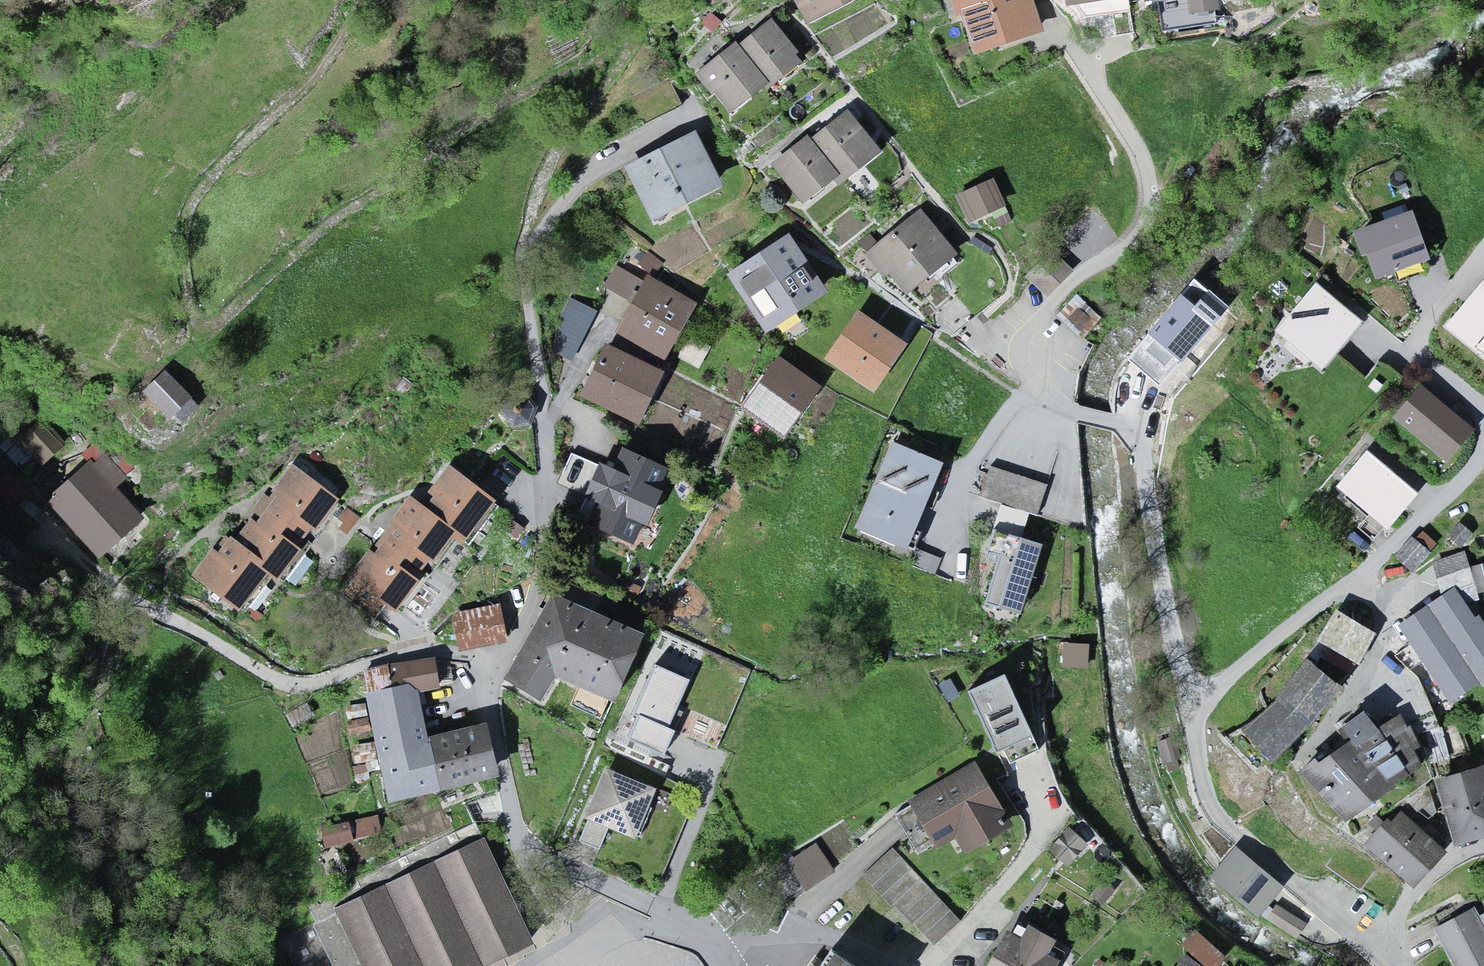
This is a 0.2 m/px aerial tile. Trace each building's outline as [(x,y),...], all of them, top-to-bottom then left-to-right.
[(805,30),(863,0),(789,0),(805,30)] [(948,22),(958,18),(970,59),(1036,39),(1024,0),(941,0),(948,22)] [(1063,14),(1127,5),(1127,0),(1062,0),(1063,14)] [(1146,8),(1180,3),(1183,21),(1211,17),(1208,0),(1145,0),(1146,8)] [(732,46),(696,78),(729,114),(766,81),(775,91),(803,66),(767,25),(738,51),(732,46)] [(806,140),(770,168),(802,207),(834,182),(839,189),(880,156),(847,116),(810,145),(806,140)] [(624,167),(650,221),(722,188),(694,131),(624,167)] [(989,183),(953,199),(966,229),(1002,213),(989,183)] [(1360,229),(1378,279),(1435,258),(1417,208),(1360,229)] [(914,218),(864,259),(881,279),(883,273),(904,298),(949,260),(914,218)] [(787,240),(727,281),(767,339),(827,298),(787,240)] [(1045,255),(1020,283),(1041,303),(1067,275),(1045,255)] [(1370,313),(1315,274),(1274,331),(1330,370),(1370,313)] [(635,282),(610,335),(667,362),(692,308),(635,282)] [(1448,326),(1483,356),(1483,283),(1448,326)] [(1182,364),(1217,327),(1181,293),(1146,330),(1182,364)] [(552,345),(578,358),(601,310),(575,298),(552,345)] [(855,314),(823,362),(874,396),(906,348),(855,314)] [(601,350),(577,400),(639,430),(663,379),(601,350)] [(775,359),(736,411),(780,444),(819,392),(775,359)] [(167,374),(147,395),(173,419),(193,398),(167,374)] [(1424,384),(1397,414),(1450,462),(1477,432),(1424,384)] [(528,424),(535,417),(535,407),(527,400),(517,400),(510,407),(510,417),(517,424),(528,424)] [(31,426),(9,446),(33,472),(55,452),(31,426)] [(893,445),(857,532),(904,551),(940,464),(893,445)] [(77,469),(39,507),(97,564),(138,523),(107,493),(121,479),(87,446),(71,463),(77,469)] [(1421,496),(1368,449),(1336,485),(1389,532),(1421,496)] [(595,523),(637,542),(669,470),(622,450),(613,470),(600,464),(586,497),(603,505),(595,523)] [(1051,484),(991,461),(979,493),(1039,515),(1051,484)] [(206,553),(184,583),(234,619),(262,581),(274,589),(299,554),(291,548),(305,530),(312,535),(335,504),(285,467),(260,501),(255,497),(239,519),(244,525),(229,545),(224,541),(213,557),(206,553)] [(405,501),(345,582),(392,617),(450,539),(462,548),(495,505),(444,468),(415,508),(405,501)] [(0,485),(0,494),(20,508),(33,489),(9,472),(0,485)] [(1021,615),(1044,542),(1002,530),(979,603),(1021,615)] [(1471,564),(1468,552),(1437,561),(1429,577),(1405,594),(1409,613),(1396,631),(1413,652),(1445,604),(1483,592),(1483,561),(1471,564)] [(441,601),(451,643),(504,631),(494,589),(441,601)] [(556,679),(614,705),(643,636),(551,597),(507,683),(539,704),(556,679)] [(1274,698),(1239,725),(1267,762),(1308,730),(1377,631),(1339,616),(1274,698)] [(1094,642),(1060,640),(1058,668),(1093,670),(1094,642)] [(688,681),(656,667),(634,717),(639,720),(666,731),(688,681)] [(1004,669),(967,686),(1002,761),(1038,744),(1004,669)] [(371,700),(392,804),(441,792),(428,741),(418,690),(371,700)] [(1427,763),(1395,715),(1377,727),(1364,708),(1342,722),(1350,734),(1307,763),(1343,818),(1427,763)] [(665,762),(676,734),(666,731),(639,720),(628,747),(665,762)] [(441,792),(497,779),(485,727),(428,741),(441,792)] [(980,755),(907,799),(932,841),(955,828),(966,847),(1000,827),(993,815),(1010,804),(980,755)] [(1433,777),(1452,843),(1483,834),(1483,762),(1433,777)] [(605,772),(586,819),(637,840),(656,794),(605,772)] [(1451,852),(1403,809),(1371,845),(1418,888),(1451,852)] [(323,824),(326,844),(385,835),(382,815),(323,824)] [(1073,826),(1052,850),(1070,866),(1091,842),(1073,826)] [(818,838),(787,859),(806,888),(838,868),(818,838)] [(364,965),(490,965),(536,945),(489,841),(339,908),(339,915),(364,965)] [(894,845),(866,873),(935,943),(964,915),(894,845)] [(1258,916),(1284,886),(1235,845),(1210,875),(1258,916)] [(1433,922),(1455,965),(1483,965),(1483,910),(1478,899),(1433,922)] [(1016,912),(989,965),(1062,965),(1074,941),(1016,912)] [(339,915),(281,942),(292,965),(364,965),(339,915)] [(831,949),(819,965),(855,965),(831,949)] [(1185,951),(1175,965),(1208,965),(1185,951)]
